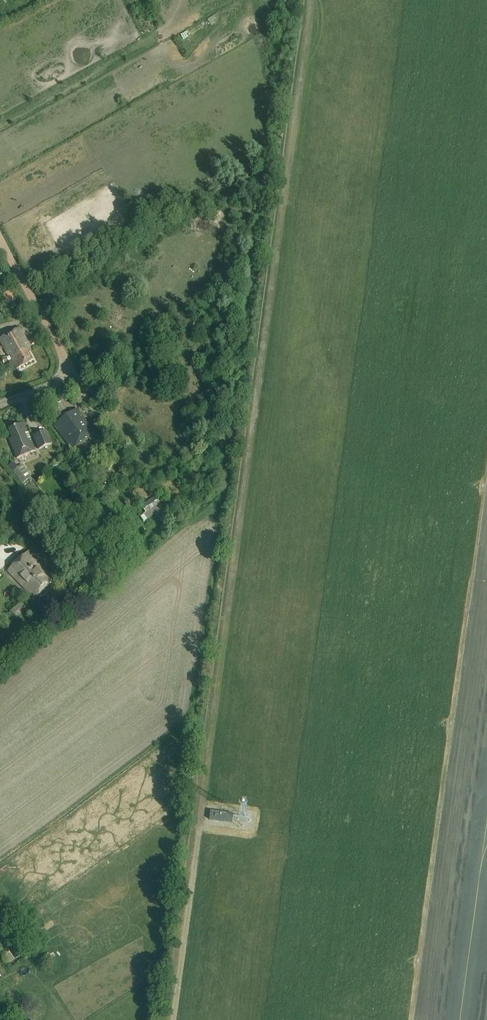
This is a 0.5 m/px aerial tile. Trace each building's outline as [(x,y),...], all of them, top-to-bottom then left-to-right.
[(6,300),(14,296),(11,291),(4,295),(6,300)] [(34,362),(25,345),(28,344),(20,329),(0,339),(0,341),(9,359),(10,358),(17,371),(34,362)] [(72,450),(95,433),(76,409),(70,414),(59,422),(54,426),(72,450)] [(17,457),(35,450),(30,439),(27,440),(24,435),(28,433),(24,424),(9,431),(13,439),(10,441),(17,457)] [(52,444),(47,432),(34,437),(39,450),(52,444)] [(76,447),(71,451),(83,466),(88,462),(76,447)] [(31,477),(22,465),(13,472),(22,484),(31,477)] [(146,512),(140,516),(144,522),(156,514),(162,522),(170,516),(156,496),(141,506),(146,512)] [(34,599),(54,580),(36,561),(38,560),(30,551),(8,571),(34,599)] [(20,600),(8,609),(13,615),(24,606),(20,600)] [(211,811),(210,820),(233,823),(234,814),(211,811)] [(7,919),(0,924),(0,933),(11,925),(7,919)] [(20,931),(15,934),(23,945),(21,947),(28,956),(34,951),(20,931)] [(53,951),(38,961),(41,965),(56,956),(53,951)]
